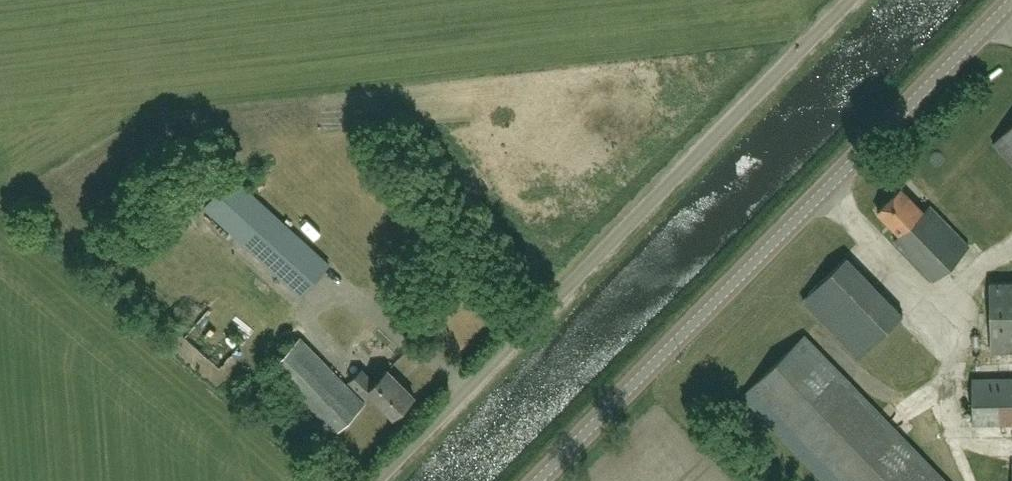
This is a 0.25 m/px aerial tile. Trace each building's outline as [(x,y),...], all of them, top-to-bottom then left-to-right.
[(993,143),(1011,162),(1011,124),(993,143)] [(204,205),(301,294),(329,264),(232,175),(204,205)] [(900,234),(894,240),(932,280),(969,244),(930,204),(923,210),(901,188),(878,210),(900,234)] [(846,256),(803,298),(824,319),(867,277),(846,256)] [(990,281),(992,351),(1011,350),(1011,281),(990,281)] [(903,314),(891,301),(848,343),(860,356),(903,314)] [(748,390),(837,480),(947,480),(805,335),(748,390)] [(365,402),(300,336),(269,367),(334,434),(365,402)] [(362,367),(350,379),(368,398),(373,394),(393,415),(414,395),(388,368),(376,381),(362,367)] [(973,377),(974,423),(1011,423),(1011,377),(973,377)]
